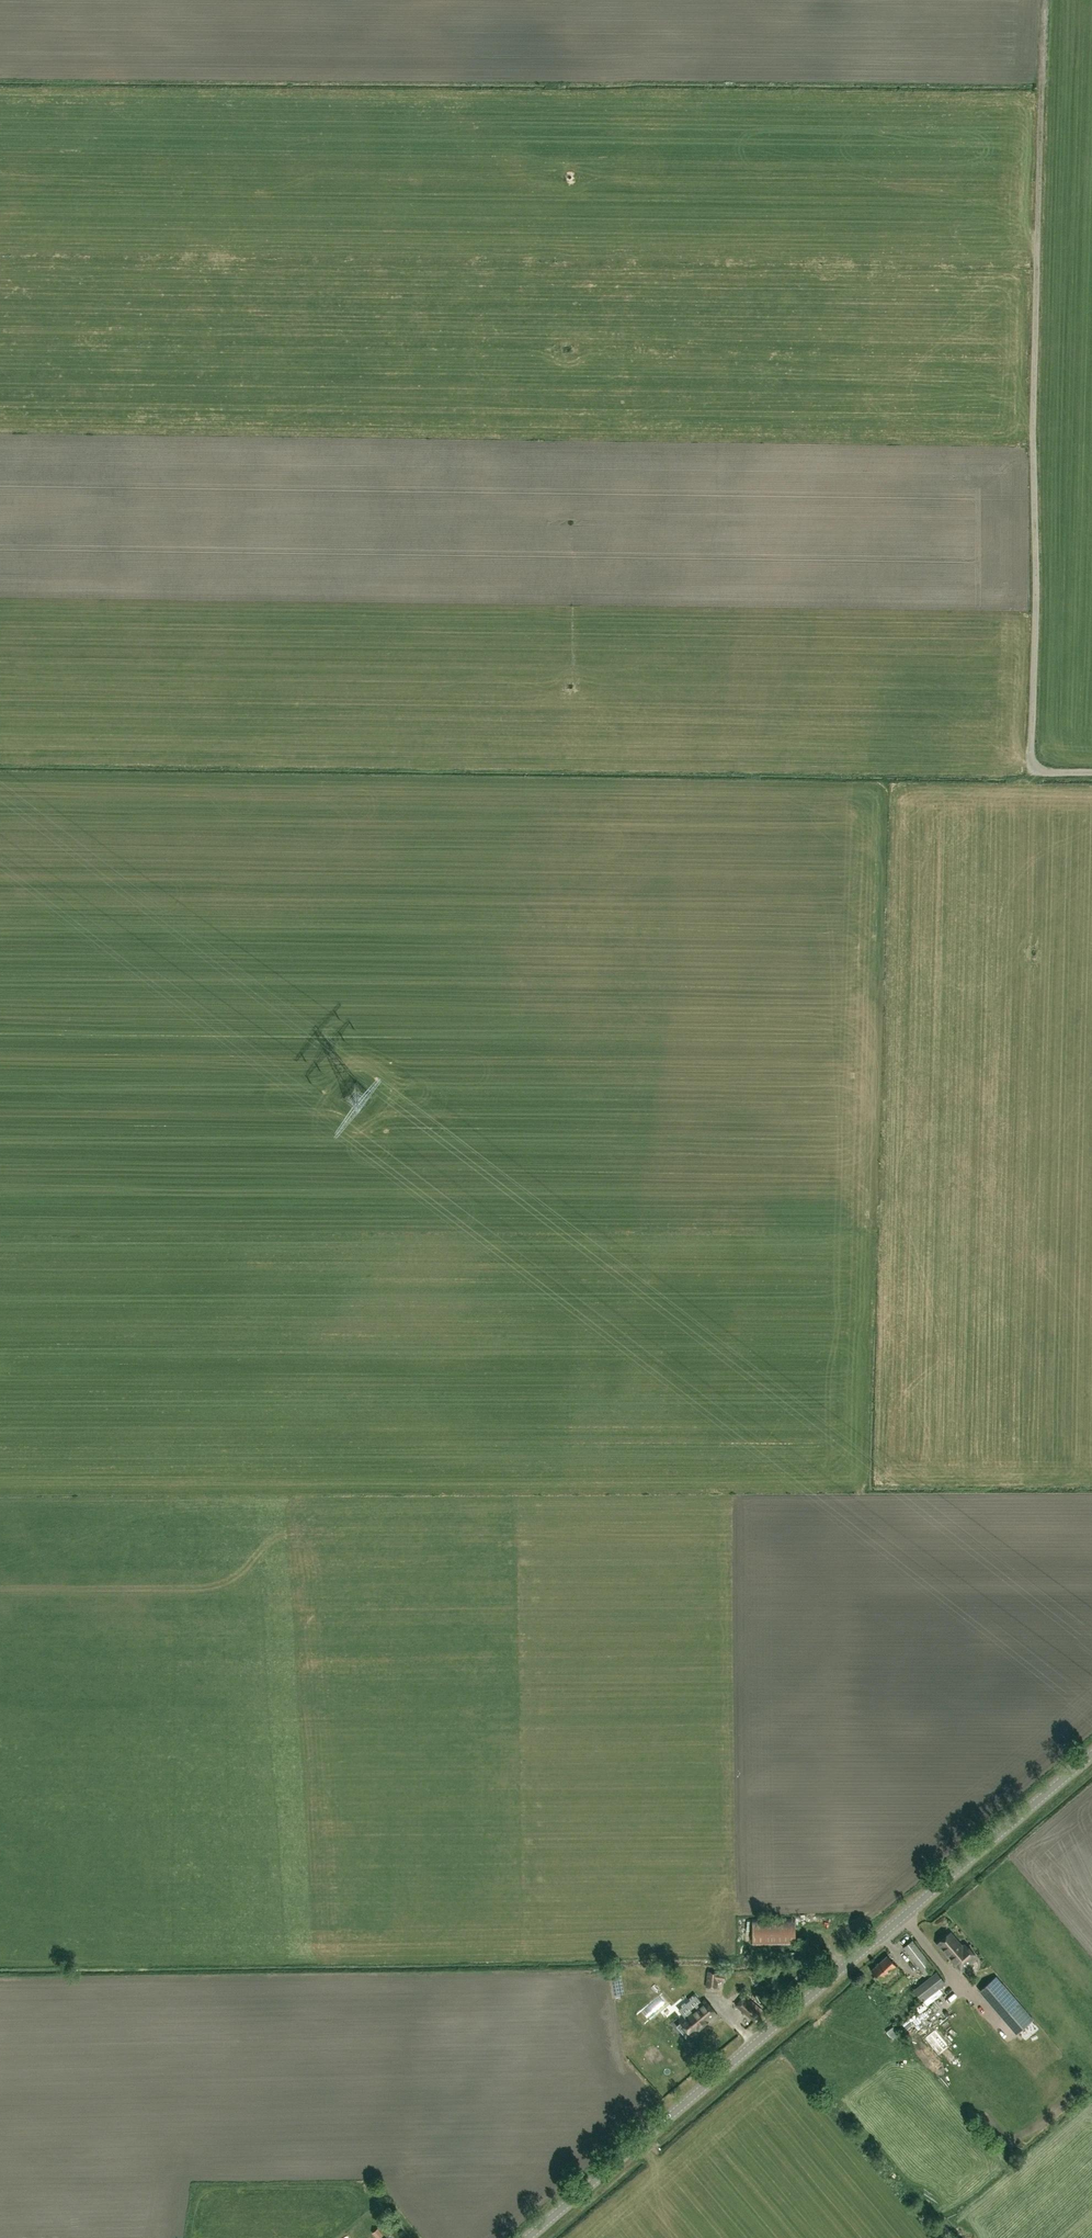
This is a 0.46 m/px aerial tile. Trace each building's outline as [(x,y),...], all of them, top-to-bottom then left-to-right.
[(753,1945),(795,1944),(795,1919),(752,1919),(753,1945)] [(964,1945),(961,1948),(949,1933),(936,1942),(958,1970),(974,1957),(964,1945)] [(912,1941),(904,1947),(925,1975),(934,1968),(912,1941)] [(909,1980),(897,1966),(887,1956),(871,1970),(881,1981),(884,1984),(894,1994),(909,1980)] [(726,1973),(718,1972),(709,1971),(706,1987),(717,1988),(718,1981),(725,1982),(726,1973)] [(923,2001),(946,1983),(938,1973),(915,1991),(923,2001)] [(1032,2019),(996,1976),(980,1989),(1017,2032),(1032,2019)] [(762,2014),(742,1997),(735,2005),(755,2022),(762,2014)] [(679,2021),(681,2023),(677,2026),(686,2038),(691,2034),(692,2036),(698,2031),(697,2030),(708,2020),(709,2022),(717,2015),(704,2000),(690,2012),(692,2013),(686,2017),(685,2016),(679,2021)] [(915,2033),(928,2021),(922,2014),(909,2026),(915,2033)] [(888,2035),(893,2046),(898,2043),(893,2033),(888,2035)] [(954,2049),(941,2033),(932,2041),(945,2056),(954,2049)]
